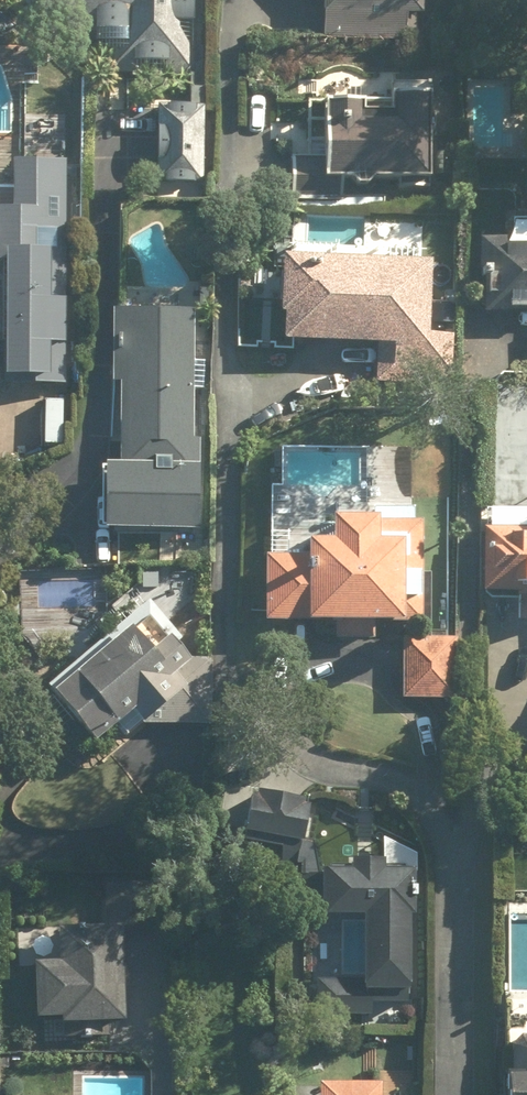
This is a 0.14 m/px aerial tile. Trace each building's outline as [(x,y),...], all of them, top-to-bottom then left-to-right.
[(199,0),(46,0),(45,35),(106,36),(105,76),(198,76),(199,0)] [(323,36),(423,38),(423,0),(324,0),(323,36)] [(290,156),(290,200),(345,200),(345,181),(430,181),(431,83),(391,83),(391,113),(365,112),(365,102),(324,102),(324,157),(290,156)] [(205,105),(158,105),(157,188),(204,189),(205,105)] [(68,147),(32,147),(32,158),(9,158),(9,199),(0,199),(0,264),(5,264),(4,387),(66,387),(68,147)] [(512,219),(512,240),(480,240),(480,315),(526,314),(526,219),(512,219)] [(431,262),(282,256),(279,344),(378,348),(377,385),(452,388),(453,337),(429,336),(431,262)] [(102,530),(201,531),(201,437),(196,437),(196,309),(113,309),(113,386),(120,386),(120,464),(102,464),(102,530)] [(264,559),(264,624),(424,624),(424,508),(375,508),(375,519),(324,519),(324,543),(307,543),(306,559),(264,559)] [(484,529),(484,594),(526,594),(526,529),(484,529)] [(150,600),(44,690),(93,747),(116,727),(127,740),(145,725),(213,727),(214,658),(199,657),(150,600)] [(462,630),(403,630),(403,699),(462,699),(462,630)] [(320,799),(253,788),(243,843),(281,849),(278,861),(297,865),(302,882),(302,918),(362,917),(363,979),(316,980),(317,1019),(372,1018),(372,1005),(411,1004),(410,918),(417,918),(416,871),(384,871),(383,862),(350,863),(350,870),(322,871),(314,835),(320,799)] [(107,929),(57,931),(58,964),(34,965),(36,1020),(62,1019),(63,1028),(127,1025),(124,939),(168,937),(166,883),(105,885),(107,929)] [(522,1036),(512,1047),(512,1077),(507,1077),(507,1094),(526,1094),(526,1036),(522,1036)] [(318,1084),(318,1094),(383,1094),(383,1084),(318,1084)]
